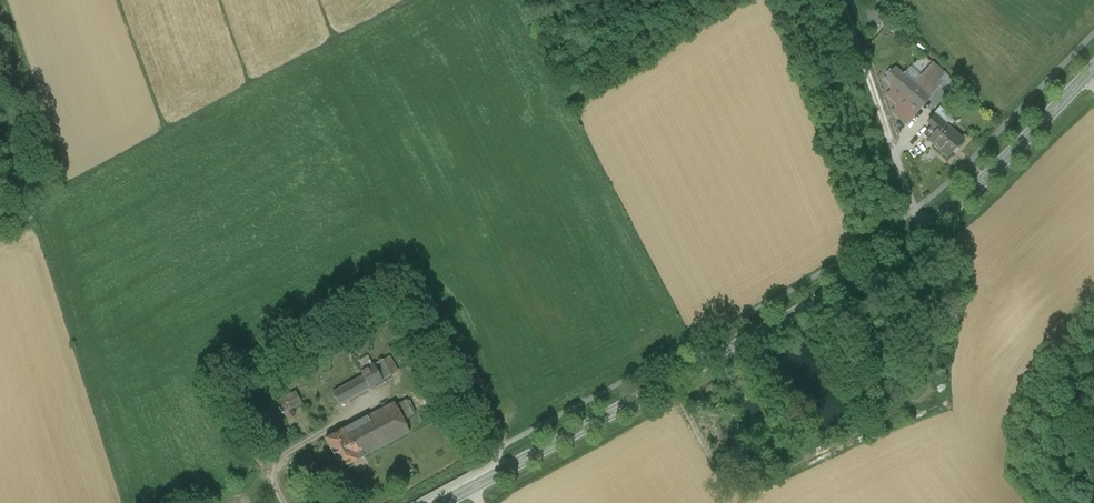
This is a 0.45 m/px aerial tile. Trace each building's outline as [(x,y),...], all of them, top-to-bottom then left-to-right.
[(892,116),(905,127),(947,77),(931,66),(913,84),(895,70),(884,82),(886,98),(893,105),(892,116)] [(944,125),(925,147),(945,164),(963,142),(944,125)] [(343,399),(399,374),(390,355),(357,370),(360,376),(331,389),(340,410),(346,407),(343,399)] [(367,356),(359,360),(363,367),(371,363),(367,356)] [(273,401),(280,414),(302,403),(294,389),(273,401)] [(405,400),(399,403),(406,417),(412,415),(405,400)] [(324,442),(343,473),(410,435),(395,404),(324,442)]
